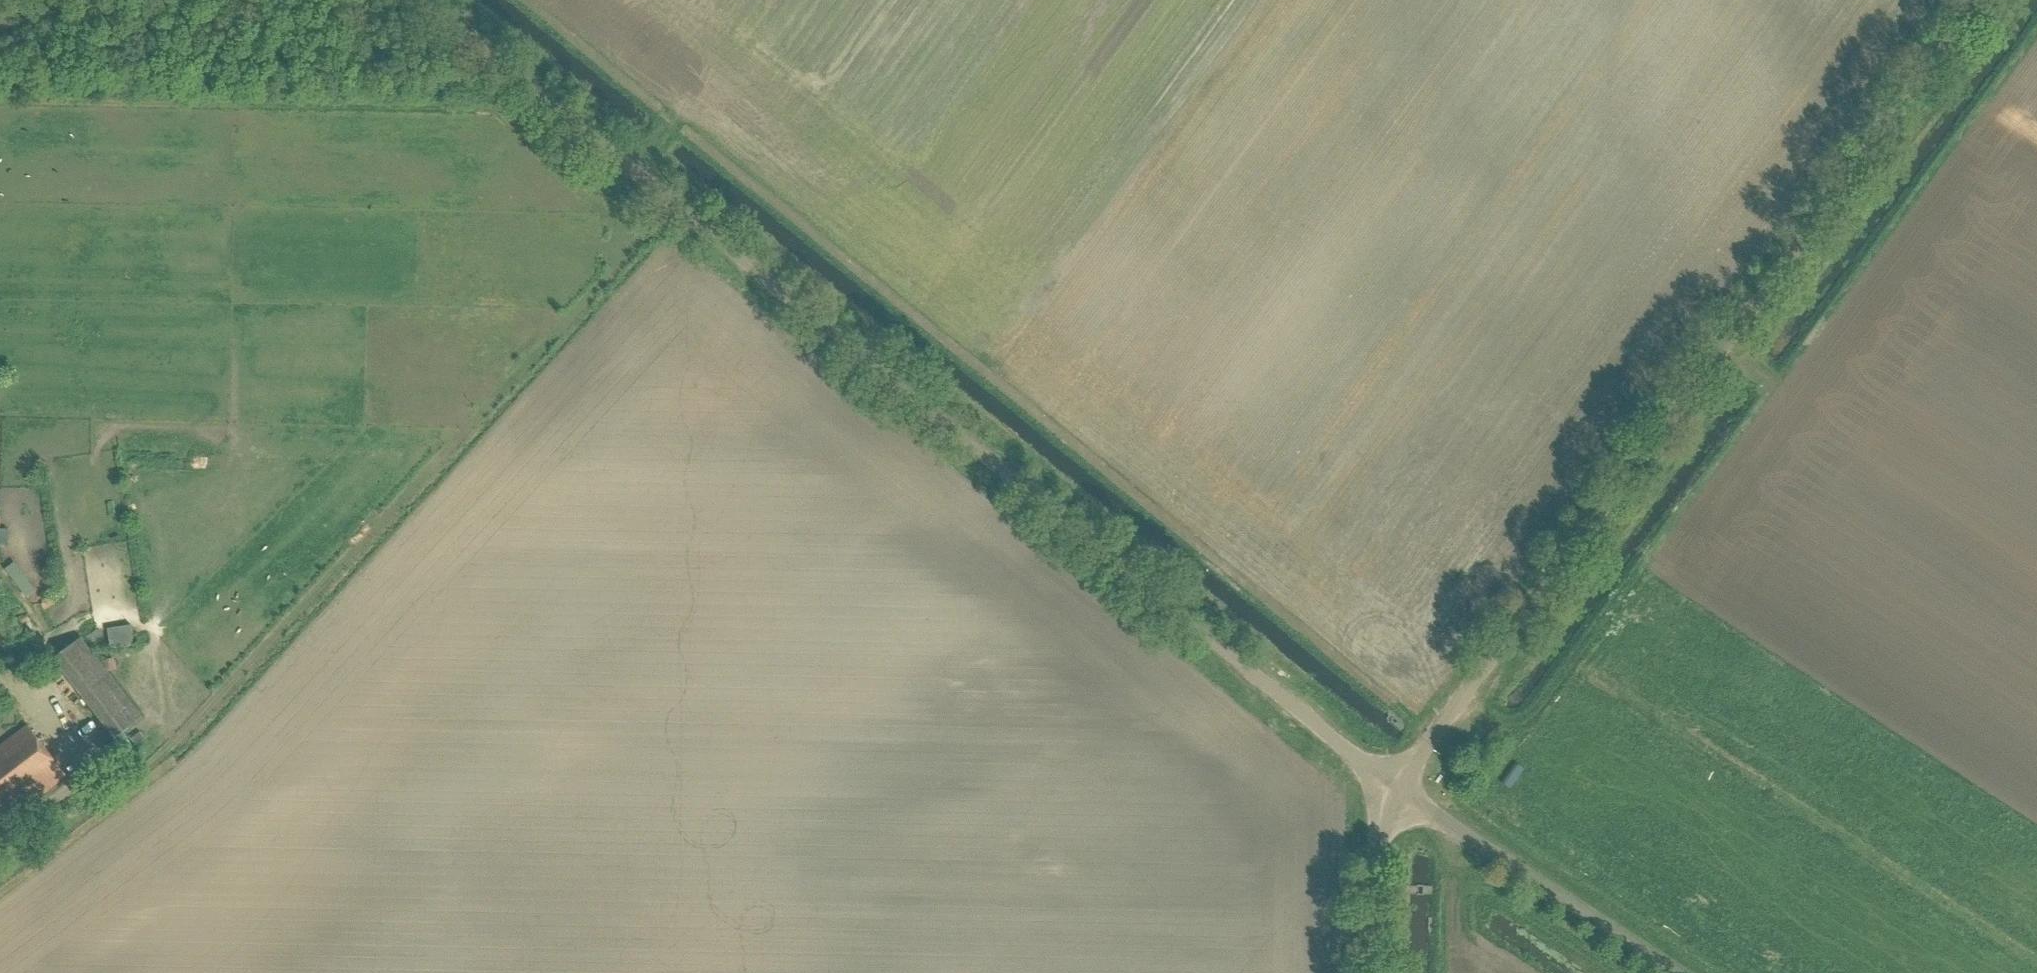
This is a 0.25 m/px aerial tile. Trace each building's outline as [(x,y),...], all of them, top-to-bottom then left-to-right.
[(19,561),(10,566),(26,597),(36,592),(19,561)] [(9,627),(0,621),(0,640),(9,627)] [(111,627),(112,647),(136,646),(134,625),(111,627)] [(81,637),(53,659),(114,740),(142,718),(81,637)] [(0,747),(0,823),(1,824),(65,776),(28,726),(0,747)]
